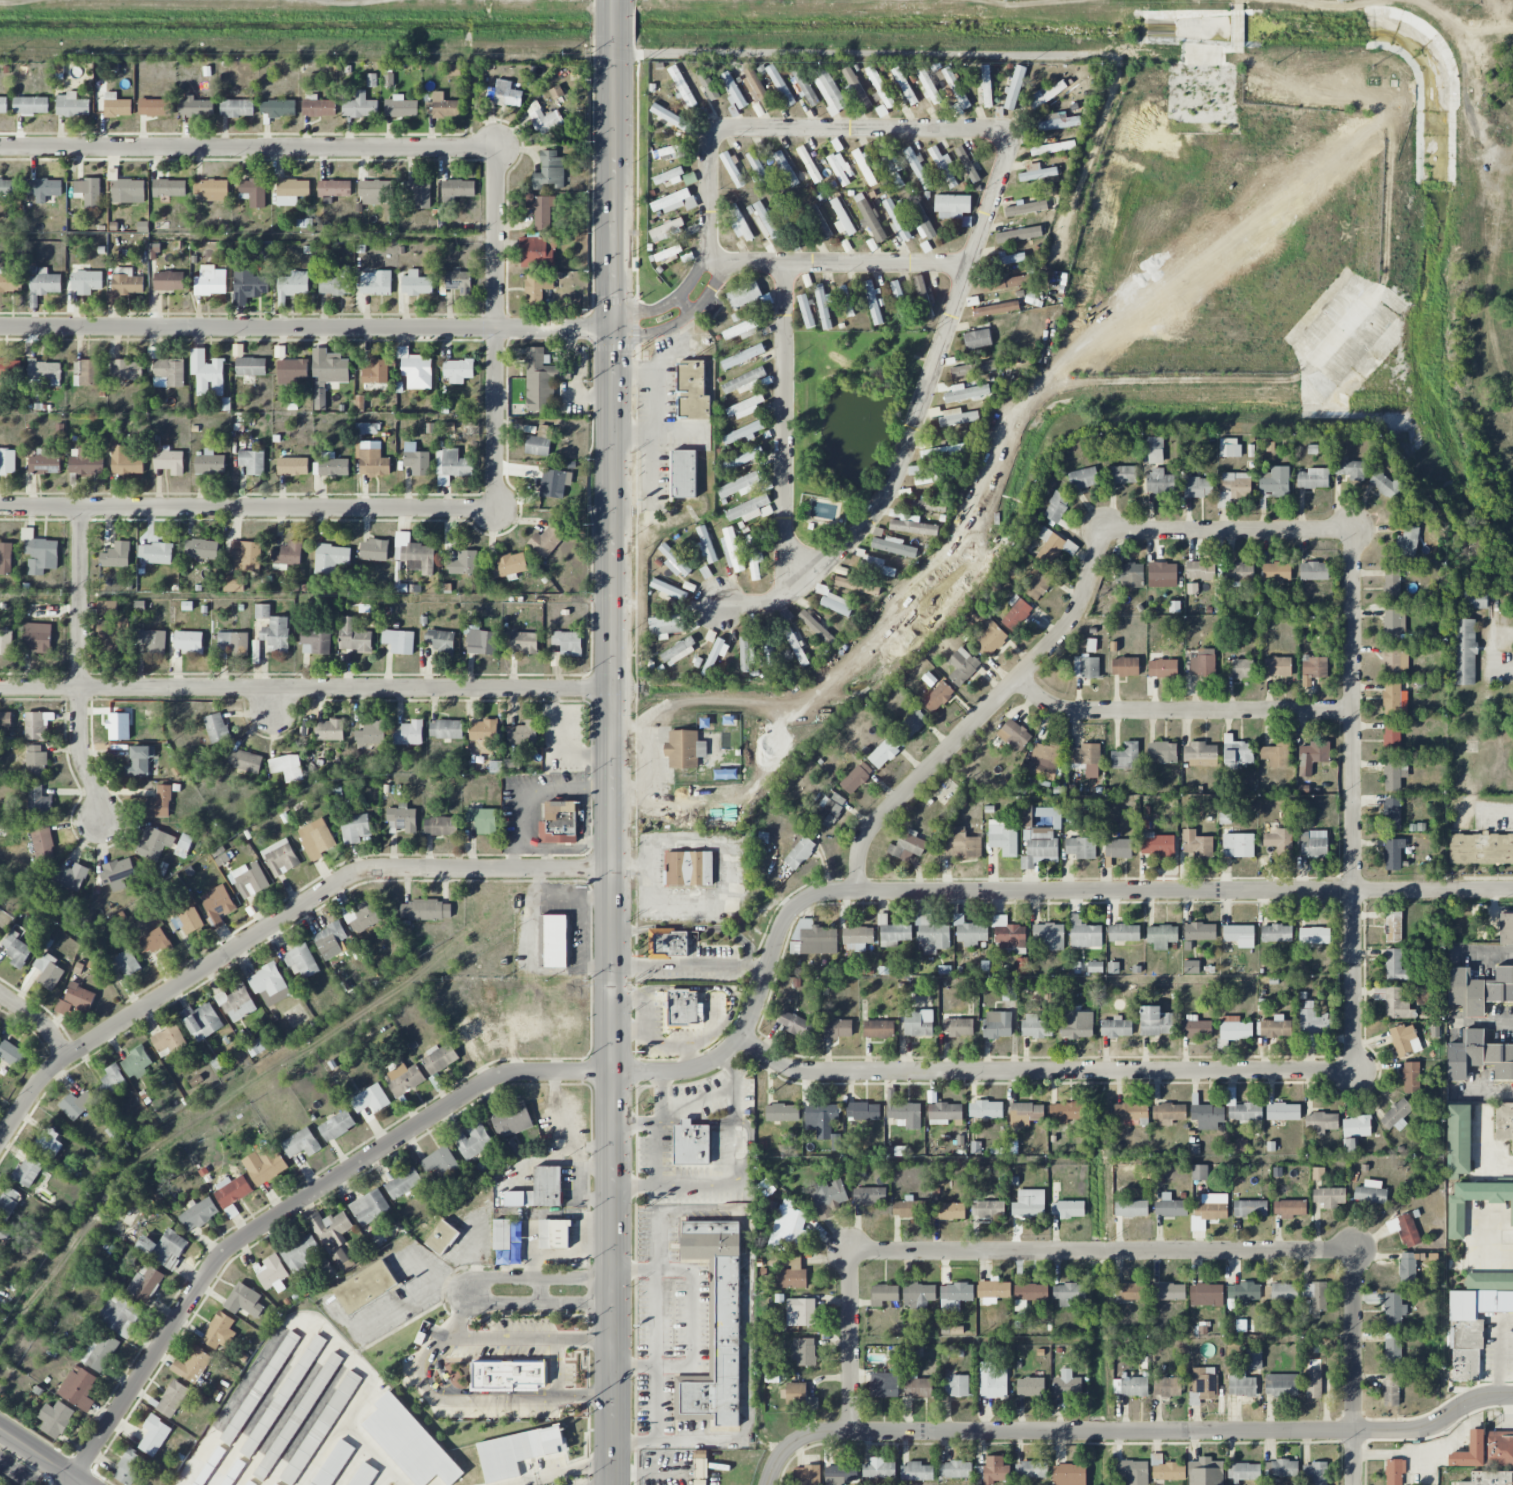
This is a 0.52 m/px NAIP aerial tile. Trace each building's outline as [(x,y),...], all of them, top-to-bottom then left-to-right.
[(767,67),(785,108),(794,104),(776,63),(767,67)] [(670,68),(686,110),(696,106),(679,64),(670,68)] [(1004,108),(1015,111),(1027,67),(1015,64),(1007,93),(1008,94),(1004,108)] [(447,76),(461,75),(461,65),(447,65),(447,76)] [(861,112),(872,106),(850,65),(841,70),(850,85),(847,87),(861,112)] [(865,69),(888,109),(896,105),(873,65),(865,69)] [(969,107),(952,65),(943,69),(960,111),(969,107)] [(992,107),(990,65),(982,65),(983,107),(992,107)] [(709,101),(718,98),(707,66),(697,69),(709,101)] [(773,108),(754,66),(741,72),(756,104),(761,101),(765,111),(773,108)] [(892,70),(911,106),(918,102),(899,66),(892,70)] [(934,105),(942,101),(924,66),(915,71),(934,105)] [(833,115),(848,107),(827,67),(812,74),(833,115)] [(733,105),(737,103),(740,109),(746,106),(730,71),(720,75),(733,105)] [(377,73),(367,74),(367,87),(377,87),(377,73)] [(384,86),(394,86),(394,73),(384,73),(384,86)] [(512,81),(496,80),(496,87),(488,87),(486,103),(521,106),(522,91),(511,90),(512,81)] [(1033,94),(1041,106),(1068,87),(1063,80),(1048,90),(1045,86),(1033,94)] [(555,101),(565,95),(559,85),(549,91),(555,101)] [(355,100),(343,100),(342,116),(378,117),(378,100),(366,100),(366,90),(355,90),(355,100)] [(460,101),(444,101),(444,91),(433,91),(433,102),(426,102),(426,117),(460,117),(460,101)] [(90,116),(90,100),(77,100),(77,92),(66,92),(66,95),(57,95),(57,116),(90,116)] [(132,100),(117,99),(117,92),(106,92),(105,99),(97,99),(97,116),(132,116),(132,100)] [(304,116),(336,116),(336,100),(317,100),(318,95),(304,95),(304,116)] [(418,101),(404,101),(404,95),(393,95),(393,99),(385,99),(385,116),(418,117),(418,101)] [(48,97),(14,98),(14,114),(49,113),(48,97)] [(178,115),(214,116),(214,101),(195,100),(195,98),(179,98),(178,115)] [(167,116),(168,100),(139,99),(138,116),(167,116)] [(254,116),(254,99),(221,100),(221,117),(254,116)] [(296,100),(261,101),(261,117),(296,116),(296,100)] [(565,124),(554,102),(541,108),(537,100),(526,106),(540,135),(565,124)] [(752,106),(758,118),(765,114),(759,102),(752,106)] [(658,121),(671,127),(673,124),(690,133),(694,124),(653,104),(650,111),(661,116),(658,121)] [(739,115),(734,105),(728,107),(733,118),(739,115)] [(888,114),(884,105),(876,108),(880,118),(888,114)] [(1081,125),(1080,116),(1067,118),(1066,111),(1045,115),(1046,121),(1038,123),(1039,132),(1081,125)] [(1030,146),(1031,154),(1076,150),(1075,142),(1030,146)] [(648,153),(650,159),(682,151),(680,144),(648,153)] [(815,184),(822,180),(804,145),(797,149),(815,184)] [(878,182),(859,145),(850,150),(869,187),(878,182)] [(948,154),(942,157),(936,145),(928,149),(949,189),(958,185),(947,165),(952,162),(948,154)] [(973,184),(980,180),(962,145),(955,149),(973,184)] [(905,149),(922,191),(932,187),(919,155),(915,156),(911,146),(905,149)] [(866,158),(875,154),(872,147),(863,150),(866,158)] [(532,190),(544,190),(544,184),(554,184),(554,188),(562,188),(563,151),(541,150),(541,173),(533,173),(532,190)] [(719,155),(737,189),(747,184),(729,150),(719,155)] [(769,181),(756,150),(747,154),(759,185),(769,181)] [(790,188),(799,183),(781,150),(773,154),(790,188)] [(899,176),(897,172),(901,169),(892,150),(883,154),(894,179),(899,176)] [(853,175),(840,151),(827,158),(842,187),(850,183),(848,177),(853,175)] [(1057,167),(1040,169),(1040,163),(1026,164),(1027,173),(1019,173),(1019,180),(1058,177),(1057,167)] [(656,187),(683,178),(680,168),(652,176),(656,187)] [(110,202),(145,203),(145,180),(118,179),(118,170),(111,170),(110,202)] [(684,174),(688,185),(697,181),(694,171),(684,174)] [(62,196),(62,179),(28,178),(28,194),(35,195),(35,203),(46,203),(46,196),(62,196)] [(21,195),(20,179),(0,180),(0,195),(21,195)] [(101,179),(74,179),(74,198),(84,198),(85,208),(101,208),(101,179)] [(265,208),(266,179),(239,179),(239,199),(250,199),(250,208),(265,208)] [(431,208),(430,179),(408,179),(409,209),(431,208)] [(186,180),(153,180),(153,197),(186,196),(186,180)] [(202,201),(228,201),(228,180),(201,180),(202,201)] [(297,205),(297,196),(310,196),(310,180),(276,180),(277,206),(297,205)] [(360,205),(381,205),(381,197),(393,197),(393,180),(360,181),(360,205)] [(475,198),(475,180),(442,181),(442,199),(475,198)] [(352,196),(351,181),(318,181),(318,196),(352,196)] [(650,203),(653,212),(663,208),(665,213),(685,206),(687,210),(697,207),(689,187),(650,203)] [(551,207),(556,207),(555,196),(534,196),(534,193),(526,194),(527,207),(535,207),(535,231),(551,230),(551,207)] [(774,197),(787,229),(797,225),(784,193),(774,197)] [(971,227),(971,215),(970,215),(971,196),(936,194),(936,218),(958,219),(958,227),(971,227)] [(831,200),(838,221),(835,222),(840,236),(853,231),(840,197),(831,200)] [(876,245),(888,238),(866,197),(855,202),(864,219),(863,219),(876,245)] [(910,239),(893,197),(882,201),(895,231),(898,230),(903,242),(910,239)] [(764,237),(777,230),(760,200),(748,207),(764,237)] [(925,240),(936,235),(920,200),(909,206),(925,240)] [(752,239),(737,202),(728,206),(734,221),(733,221),(742,243),(752,239)] [(1048,212),(1047,202),(1005,205),(1005,215),(1048,212)] [(805,209),(821,241),(832,235),(816,204),(805,209)] [(686,229),(681,217),(648,231),(653,243),(686,229)] [(1043,236),(1041,225),(995,234),(997,245),(1043,236)] [(774,242),(782,235),(777,228),(769,235),(774,242)] [(520,237),(521,267),(556,266),(556,236),(520,237)] [(682,252),(680,245),(653,255),(656,262),(682,252)] [(1026,261),(1025,253),(1005,256),(1005,251),(998,252),(1000,265),(1026,261)] [(227,270),(215,269),(215,265),(201,265),(200,277),(195,276),(195,294),(226,295),(227,270)] [(350,295),(351,266),(338,266),(338,273),(319,273),(318,294),(350,295)] [(0,267),(0,274),(0,292),(21,292),(22,274),(8,273),(8,268),(0,267)] [(30,294),(62,293),(61,274),(47,274),(47,267),(38,268),(30,268),(30,294)] [(132,267),(112,268),(113,291),(106,292),(107,305),(121,304),(121,295),(144,294),(144,276),(133,277),(132,267)] [(433,277),(419,277),(418,269),(409,269),(409,276),(402,276),(402,295),(433,294),(433,277)] [(254,276),(254,270),(234,270),(234,305),(247,305),(247,295),(269,296),(269,276),(254,276)] [(102,271),(71,271),(71,294),(92,294),(92,290),(102,290),(102,271)] [(278,277),(278,307),(286,307),(285,295),(309,294),(308,271),(291,271),(291,277),(278,277)] [(445,289),(460,290),(460,295),(471,296),(471,272),(445,271),(445,289)] [(155,272),(154,290),(184,291),(184,272),(155,272)] [(391,295),(391,272),(360,272),(360,295),(391,295)] [(553,273),(526,274),(527,309),(543,309),(543,290),(554,289),(553,273)] [(891,282),(903,327),(934,318),(922,275),(911,278),(917,300),(905,303),(899,280),(891,282)] [(1030,286),(1029,276),(981,280),(982,290),(1030,286)] [(884,323),(871,279),(862,282),(875,326),(884,323)] [(762,296),(756,281),(726,293),(733,310),(748,303),(751,309),(772,301),(769,293),(762,296)] [(834,328),(827,294),(825,295),(823,284),(813,286),(823,330),(834,328)] [(838,287),(847,317),(855,315),(846,285),(838,287)] [(806,329),(815,326),(809,304),(810,304),(806,293),(796,296),(806,329)] [(1020,312),(1019,302),(974,307),(974,316),(1020,312)] [(760,332),(754,318),(722,332),(726,341),(740,335),(743,339),(760,332)] [(963,334),(966,350),(992,344),(989,328),(963,334)] [(720,361),(724,370),(766,352),(762,343),(720,361)] [(408,389),(432,389),(432,355),(409,356),(409,346),(397,346),(397,359),(401,359),(402,376),(408,376),(408,389)] [(526,411),(554,411),(554,390),(561,390),(561,365),(550,365),(550,355),(544,355),(544,347),(527,347),(526,411)] [(349,383),(349,359),(341,359),(341,354),(327,353),(327,348),(313,348),(312,377),(319,377),(318,382),(349,383)] [(206,349),(191,349),(191,375),(197,375),(196,396),(223,396),(224,361),(206,361),(206,349)] [(8,377),(8,358),(0,358),(0,377),(8,377)] [(52,386),(62,385),(61,362),(37,363),(37,358),(27,359),(28,380),(51,379),(52,386)] [(266,358),(236,358),(236,375),(266,376),(266,358)] [(100,360),(81,359),(80,385),(99,386),(100,360)] [(112,380),(143,380),(142,359),(111,360),(112,380)] [(153,387),(184,387),(184,359),(153,359),(153,387)] [(278,384),(296,384),(296,378),(308,378),(308,360),(278,359),(278,384)] [(388,360),(370,360),(370,368),(363,368),(362,383),(388,384),(388,360)] [(474,378),(474,361),(444,360),(444,378),(450,378),(450,384),(464,384),(464,378),(474,378)] [(711,395),(705,395),(705,361),(678,360),(677,418),(711,419),(711,395)] [(996,370),(995,361),(951,367),(952,377),(996,370)] [(725,395),(738,389),(740,394),(759,386),(757,380),(767,375),(763,366),(721,384),(725,395)] [(989,384),(964,389),(963,384),(950,386),(952,392),(944,393),(946,404),(991,395),(989,384)] [(326,389),(314,389),(315,410),(326,410),(326,389)] [(756,404),(764,401),(762,395),(724,407),(727,418),(736,415),(737,418),(758,411),(756,404)] [(364,396),(356,396),(356,411),(365,411),(364,396)] [(961,413),(961,409),(938,414),(940,428),(980,420),(978,410),(961,413)] [(753,435),(752,433),(764,428),(760,419),(721,437),(725,448),(753,435)] [(370,434),(370,423),(356,423),(356,434),(370,434)] [(527,435),(525,454),(549,456),(551,426),(539,425),(538,436),(527,435)] [(932,447),(931,437),(920,439),(921,448),(932,447)] [(1147,464),(1164,463),(1163,437),(1147,437),(1147,464)] [(1240,457),(1240,438),(1220,438),(1219,457),(1240,457)] [(381,441),(360,441),(360,475),(390,475),(390,457),(381,457),(381,441)] [(920,451),(922,460),(967,452),(965,443),(920,451)] [(143,475),(144,457),(128,457),(128,445),(112,445),(111,474),(143,475)] [(720,464),(724,473),(764,454),(760,445),(720,464)] [(69,449),(70,473),(77,473),(77,476),(104,475),(103,454),(94,454),(94,448),(69,449)] [(204,456),(196,456),(195,474),(225,475),(226,455),(214,455),(214,448),(205,448),(204,456)] [(0,449),(0,475),(15,475),(16,449),(0,449)] [(184,450),(163,449),(163,452),(154,452),(154,469),(171,469),(171,475),(184,475),(184,450)] [(437,449),(436,486),(450,486),(450,475),(471,476),(472,458),(459,458),(459,449),(437,449)] [(29,474),(60,474),(60,450),(37,450),(37,456),(29,456),(29,474)] [(264,451),(239,451),(239,463),(247,463),(247,475),(264,475),(264,451)] [(430,452),(404,451),(404,467),(412,467),(412,476),(429,476),(430,452)] [(697,451),(672,451),(672,497),(697,498),(697,451)] [(277,475),(308,475),(308,458),(277,457),(277,475)] [(349,475),(349,459),(313,460),(314,476),(349,475)] [(1349,481),(1364,481),(1364,461),(1335,460),(1334,474),(1349,474),(1349,481)] [(1100,482),(1095,466),(1068,474),(1073,490),(1100,482)] [(1137,466),(1109,466),(1110,483),(1137,483),(1137,466)] [(1271,473),(1260,473),(1259,506),(1266,506),(1266,497),(1289,497),(1289,466),(1271,466),(1271,473)] [(564,499),(566,485),(570,486),(573,473),(544,468),(540,495),(564,499)] [(1148,492),(1175,492),(1175,475),(1164,475),(1164,468),(1148,468),(1148,492)] [(1298,488),(1329,488),(1329,469),(1307,468),(1307,472),(1298,472),(1298,488)] [(1395,478),(1393,481),(1378,470),(1369,482),(1393,502),(1405,487),(1395,478)] [(716,488),(721,499),(739,491),(741,496),(765,486),(758,471),(716,488)] [(1251,473),(1222,473),(1222,492),(1217,492),(1217,508),(1231,508),(1231,496),(1251,496),(1251,473)] [(1212,478),(1185,477),(1184,497),(1212,497),(1212,478)] [(1057,524),(1071,499),(1056,491),(1043,516),(1057,524)] [(742,517),(745,523),(773,512),(767,494),(724,510),(729,521),(742,517)] [(946,513),(946,509),(935,507),(936,503),(905,498),(904,507),(946,513)] [(938,536),(939,525),(919,523),(920,517),(901,514),(900,520),(891,519),(889,530),(938,536)] [(527,543),(545,559),(566,536),(551,524),(541,536),(537,532),(527,543)] [(708,564),(717,561),(705,525),(696,528),(708,564)] [(1037,556),(1050,566),(1063,549),(1073,556),(1078,549),(1045,525),(1037,536),(1047,543),(1037,556)] [(1420,527),(1405,525),(1403,536),(1398,536),(1395,553),(1416,556),(1420,527)] [(735,573),(744,571),(734,526),(720,529),(729,568),(734,567),(735,573)] [(58,569),(58,540),(34,540),(34,529),(24,529),(24,555),(28,555),(28,575),(44,575),(44,569),(58,569)] [(395,561),(407,561),(407,570),(422,570),(422,575),(433,576),(434,545),(410,544),(410,532),(396,532),(395,561)] [(761,544),(755,545),(753,534),(746,535),(751,580),(760,580),(758,563),(763,562),(761,544)] [(874,537),(871,547),(916,559),(918,548),(903,544),(904,540),(886,535),(885,540),(874,537)] [(185,557),(218,558),(218,540),(186,539),(185,557)] [(129,567),(130,541),(115,540),(114,551),(100,551),(99,566),(129,567)] [(272,564),(301,565),(302,541),(288,540),(288,549),(273,549),(272,564)] [(361,540),(360,560),(388,561),(388,540),(361,540)] [(260,542),(232,541),(231,570),(259,571),(260,542)] [(683,580),(692,571),(665,542),(658,549),(667,559),(665,561),(683,580)] [(0,543),(0,575),(11,575),(12,543),(0,543)] [(171,563),(172,544),(138,543),(137,562),(171,563)] [(350,565),(351,546),(316,545),(315,574),(336,575),(336,564),(350,565)] [(448,573),(477,574),(477,551),(458,550),(458,560),(448,560),(448,573)] [(527,571),(524,552),(494,558),(497,579),(514,576),(514,573),(527,571)] [(897,569),(884,566),(885,560),(864,554),(861,568),(895,577),(897,569)] [(1329,580),(1328,562),(1300,563),(1301,580),(1329,580)] [(1148,587),(1177,588),(1177,563),(1149,563),(1148,587)] [(1254,563),(1233,563),(1233,569),(1226,569),(1225,581),(1253,582),(1254,563)] [(1291,564),(1263,563),(1263,580),(1291,580),(1291,564)] [(1054,573),(1035,564),(1031,573),(1034,574),(1025,594),(1041,602),(1054,573)] [(1143,588),(1143,564),(1117,564),(1116,587),(1143,588)] [(1400,600),(1399,568),(1385,569),(1386,600),(1400,600)] [(224,591),(244,592),(244,576),(224,575),(224,591)] [(847,579),(836,576),(833,585),(879,596),(882,582),(848,575),(847,579)] [(688,591),(652,579),(649,588),(685,600),(688,591)] [(1465,609),(1488,609),(1488,591),(1465,591),(1465,609)] [(826,593),(821,606),(849,617),(854,604),(826,593)] [(1013,632),(1033,609),(1016,594),(1008,603),(1013,607),(1001,622),(1013,632)] [(255,618),(270,619),(270,604),(255,604),(255,618)] [(797,617),(828,646),(835,638),(804,609),(797,617)] [(986,630),(973,645),(989,659),(1009,636),(980,610),(973,618),(986,630)] [(1384,640),(1400,640),(1400,610),(1384,610),(1384,640)] [(651,636),(658,635),(659,640),(669,639),(668,633),(684,632),(683,615),(649,618),(651,636)] [(288,653),(289,617),(269,616),(269,627),(260,627),(260,640),(267,640),(267,646),(274,646),(274,653),(288,653)] [(357,631),(358,617),(340,616),(338,650),(371,652),(372,631),(357,631)] [(129,619),(116,618),(116,621),(99,620),(98,652),(128,652),(129,619)] [(1454,685),(1476,685),(1475,619),(1453,619),(1454,685)] [(52,624),(24,623),(23,650),(51,652),(52,624)] [(776,666),(771,626),(762,627),(766,667),(776,666)] [(11,655),(12,630),(0,630),(0,654),(11,655)] [(136,643),(147,643),(146,654),(165,654),(166,631),(137,630),(136,643)] [(302,654),(331,653),(330,630),(301,630),(302,654)] [(382,644),(391,644),(391,654),(413,655),(414,631),(382,630),(382,644)] [(432,652),(454,653),(455,631),(426,630),(425,642),(433,643),(432,652)] [(497,631),(468,630),(467,654),(496,655),(497,631)] [(203,632),(175,631),(174,652),(203,653),(203,632)] [(248,632),(218,632),(218,648),(222,648),(222,659),(227,659),(227,656),(248,656),(248,632)] [(538,633),(511,632),(510,651),(537,653),(538,633)] [(561,645),(561,657),(582,656),(581,632),(552,632),(553,646),(561,645)] [(661,653),(667,666),(697,651),(691,638),(661,653)] [(725,657),(730,643),(716,638),(706,668),(713,671),(719,655),(725,657)] [(755,664),(755,638),(740,638),(741,672),(750,672),(750,664),(755,664)] [(1408,645),(1384,645),(1383,678),(1408,678),(1408,645)] [(959,687),(981,664),(962,646),(948,661),(956,669),(948,677),(959,687)] [(1216,649),(1198,649),(1198,658),(1191,657),(1191,674),(1197,674),(1197,677),(1215,677),(1216,649)] [(1328,677),(1327,656),(1302,656),(1303,688),(1311,688),(1311,678),(1328,677)] [(1100,658),(1075,657),(1074,678),(1099,678),(1100,658)] [(1265,676),(1292,676),(1291,657),(1264,658),(1265,676)] [(1113,658),(1112,676),(1139,676),(1139,658),(1113,658)] [(1178,660),(1149,660),(1148,677),(1177,678),(1178,660)] [(1254,660),(1227,660),(1226,678),(1253,679),(1254,660)] [(955,692),(943,680),(922,702),(934,714),(955,692)] [(1383,684),(1384,716),(1401,715),(1400,683),(1383,684)] [(907,741),(929,720),(918,708),(895,729),(907,741)] [(11,727),(12,712),(0,712),(0,727),(11,727)] [(47,740),(47,720),(54,720),(54,712),(25,712),(25,740),(47,740)] [(230,738),(223,712),(204,717),(211,743),(230,738)] [(1032,735),(1010,718),(997,734),(1019,752),(1032,735)] [(385,744),(385,719),(364,719),(364,730),(356,730),(356,744),(385,744)] [(538,744),(537,719),(526,719),(526,725),(516,726),(516,732),(508,732),(508,745),(538,744)] [(314,720),(313,739),(344,741),(344,721),(314,720)] [(423,744),(423,720),(411,720),(411,725),(393,725),(394,745),(423,744)] [(463,721),(430,720),(430,738),(462,739),(463,721)] [(470,740),(496,741),(497,721),(470,720),(470,740)] [(1400,721),(1384,721),(1384,752),(1400,752),(1400,721)] [(698,730),(670,730),(669,742),(665,742),(664,757),(669,757),(669,768),(698,769),(698,758),(706,758),(707,741),(698,741),(698,730)] [(880,770),(903,744),(891,733),(868,759),(880,770)] [(1237,763),(1254,763),(1253,742),(1233,742),(1232,733),(1224,733),(1225,770),(1237,769),(1237,763)] [(1055,781),(1063,744),(1051,741),(1049,746),(1034,743),(1027,775),(1055,781)] [(1139,768),(1138,741),(1124,741),(1124,751),(1111,751),(1111,768),(1139,768)] [(1260,746),(1260,759),(1269,759),(1269,767),(1290,767),(1290,742),(1276,741),(1276,746),(1260,746)] [(1177,762),(1177,742),(1147,743),(1148,763),(1177,762)] [(1183,743),(1184,765),(1216,765),(1216,745),(1206,745),(1206,743),(1183,743)] [(1100,744),(1081,744),(1081,748),(1070,748),(1070,765),(1100,765),(1100,744)] [(1330,762),(1330,744),(1299,744),(1299,777),(1312,777),(1312,762),(1330,762)] [(27,778),(47,778),(46,752),(42,752),(42,745),(26,745),(27,778)] [(148,758),(155,757),(154,746),(131,747),(132,766),(125,766),(126,777),(149,776),(148,758)] [(263,756),(231,749),(227,766),(259,773),(263,756)] [(269,773),(284,771),(285,782),(303,781),(300,755),(268,759),(269,773)] [(520,773),(520,759),(503,759),(504,773),(520,773)] [(1401,791),(1401,777),(1408,777),(1408,760),(1385,759),(1384,791),(1401,791)] [(839,783),(850,795),(874,772),(863,761),(839,783)] [(170,817),(171,785),(157,784),(156,798),(145,798),(145,816),(170,817)] [(28,785),(29,814),(52,814),(52,796),(43,796),(42,785),(28,785)] [(816,819),(831,828),(848,800),(834,792),(830,799),(825,796),(819,805),(823,808),(816,819)] [(1401,830),(1401,798),(1385,798),(1384,829),(1401,830)] [(539,843),(576,843),(576,802),(545,802),(546,821),(539,821),(539,843)] [(416,833),(417,809),(407,809),(407,803),(399,803),(398,808),(387,808),(387,823),(395,823),(395,829),(405,829),(405,833),(416,833)] [(1023,805),(1022,827),(1032,827),(1032,805),(1023,805)] [(1061,808),(1033,808),(1032,816),(1054,817),(1054,829),(1061,829),(1061,808)] [(496,809),(467,809),(467,822),(477,822),(477,834),(496,834),(496,809)] [(343,844),(361,843),(361,836),(370,836),(369,814),(342,815),(343,844)] [(321,853),(337,845),(323,817),(296,831),(312,862),(323,857),(321,853)] [(425,818),(425,835),(458,835),(458,817),(425,818)] [(1004,820),(988,820),(989,848),(1002,847),(1003,857),(1017,857),(1017,827),(1004,827),(1004,820)] [(176,837),(147,825),(135,853),(157,863),(165,845),(171,848),(176,837)] [(31,828),(35,861),(54,859),(50,826),(31,828)] [(896,846),(890,843),(887,853),(900,858),(904,849),(921,857),(927,842),(917,837),(918,833),(904,827),(896,846)] [(981,837),(966,837),(966,827),(946,827),(947,858),(982,858),(981,837)] [(1021,869),(1036,869),(1035,862),(1058,862),(1058,838),(1054,838),(1054,828),(1023,829),(1023,840),(1027,840),(1027,856),(1021,856),(1021,869)] [(1213,857),(1213,837),(1196,836),(1196,830),(1183,829),(1183,857),(1213,857)] [(1263,833),(1263,849),(1284,849),(1284,846),(1292,846),(1291,829),(1276,829),(1276,833),(1263,833)] [(1327,830),(1302,831),(1303,858),(1328,857),(1327,830)] [(1175,835),(1142,834),(1141,854),(1161,854),(1161,858),(1174,858),(1175,835)] [(1254,834),(1223,834),(1223,857),(1254,857),(1254,834)] [(1450,834),(1449,863),(1512,864),(1512,835),(1450,834)] [(784,861),(796,871),(817,845),(804,835),(784,861)] [(261,851),(274,878),(300,865),(287,838),(261,851)] [(1096,838),(1066,838),(1065,854),(1075,854),(1075,859),(1095,859),(1096,838)] [(1132,858),(1132,839),(1106,839),(1106,858),(1132,858)] [(1406,839),(1385,839),(1385,870),(1401,870),(1401,848),(1406,848),(1406,839)] [(666,852),(667,887),(713,886),(713,851),(666,852)] [(126,888),(124,880),(136,876),(130,857),(99,867),(105,885),(110,883),(113,892),(126,888)] [(248,864),(229,873),(241,900),(270,887),(258,860),(248,864)] [(78,893),(89,869),(75,862),(72,869),(62,864),(54,882),(78,893)] [(236,910),(224,884),(198,896),(214,930),(225,924),(221,917),(236,910)] [(343,913),(354,935),(382,921),(371,899),(343,913)] [(401,901),(401,919),(451,919),(451,901),(401,901)] [(176,914),(187,935),(205,927),(195,905),(176,914)] [(1402,942),(1401,912),(1385,912),(1386,942),(1402,942)] [(880,948),(897,947),(897,941),(912,941),(912,924),(887,925),(887,913),(879,914),(880,948)] [(922,955),(937,955),(937,949),(950,949),(949,925),(932,925),(931,913),(915,914),(916,942),(922,941),(922,955)] [(1500,913),(1500,944),(1512,945),(1512,913),(1500,913)] [(964,914),(955,914),(956,944),(988,943),(988,924),(964,924),(964,914)] [(1071,947),(1102,948),(1102,925),(1081,925),(1082,914),(1071,914),(1071,947)] [(540,915),(541,968),(571,967),(570,915),(540,915)] [(1026,948),(1026,925),(1007,925),(1007,915),(992,915),(991,926),(996,926),(996,947),(1026,948)] [(793,955),(837,954),(837,928),(814,929),(814,919),(793,919),(793,955)] [(348,938),(340,921),(312,934),(325,962),(344,953),(338,942),(348,938)] [(1064,950),(1064,924),(1033,924),(1033,940),(1040,940),(1041,951),(1064,950)] [(1216,924),(1185,924),(1185,940),(1216,940),(1216,924)] [(1140,941),(1140,925),(1109,925),(1109,941),(1140,941)] [(1254,925),(1223,926),(1223,941),(1238,941),(1238,948),(1254,948),(1254,925)] [(1292,925),(1262,925),(1262,942),(1292,941),(1292,925)] [(142,953),(150,949),(153,954),(171,943),(160,926),(135,942),(142,953)] [(1168,950),(1167,942),(1178,942),(1178,926),(1147,926),(1147,943),(1154,943),(1154,950),(1168,950)] [(865,950),(865,944),(874,943),(874,927),(843,928),(844,951),(865,950)] [(1299,928),(1299,944),(1330,944),(1331,928),(1299,928)] [(689,955),(688,930),(650,930),(650,955),(689,955)] [(1,945),(9,949),(4,958),(21,968),(34,946),(9,932),(1,945)] [(301,972),(304,979),(321,971),(306,943),(283,955),(294,976),(301,972)] [(1386,979),(1409,980),(1409,970),(1402,970),(1402,949),(1386,948),(1386,979)] [(126,978),(142,968),(130,949),(114,958),(126,978)] [(43,972),(37,982),(52,991),(65,970),(55,964),(58,959),(43,950),(34,966),(43,972)] [(1200,961),(1185,961),(1184,974),(1200,974),(1200,961)] [(247,976),(255,996),(261,993),(267,1007),(291,996),(276,963),(247,976)] [(1449,1004),(1467,1004),(1467,1017),(1484,1017),(1484,1002),(1512,1002),(1512,966),(1496,966),(1496,980),(1471,980),(1471,968),(1449,968),(1449,1004)] [(228,989),(215,995),(230,1024),(257,1010),(243,981),(228,989)] [(97,992),(70,982),(63,1000),(59,998),(54,1011),(67,1016),(71,1007),(89,1014),(97,992)] [(1402,988),(1374,988),(1374,1000),(1386,1000),(1386,1018),(1417,1019),(1417,1010),(1409,1010),(1410,1002),(1402,1001),(1402,988)] [(704,1025),(703,1003),(698,1004),(698,989),(667,990),(668,1025),(704,1025)] [(224,1027),(210,1001),(194,1010),(191,1005),(180,1012),(197,1042),(224,1027)] [(1315,1045),(1315,1034),(1330,1034),(1331,1015),(1314,1015),(1315,1001),(1302,1001),(1301,1045),(1315,1045)] [(1141,1035),(1172,1035),(1173,1013),(1161,1013),(1161,1006),(1141,1006),(1141,1035)] [(815,1024),(782,1009),(775,1024),(809,1039),(815,1024)] [(904,1035),(933,1036),(933,1010),(905,1010),(904,1035)] [(1012,1011),(984,1012),(984,1038),(1012,1038),(1012,1011)] [(1061,1012),(1061,1038),(1094,1038),(1093,1012),(1061,1012)] [(1023,1037),(1053,1037),(1052,1020),(1038,1020),(1038,1014),(1023,1014),(1023,1037)] [(1261,1020),(1261,1037),(1292,1036),(1292,1020),(1284,1020),(1284,1014),(1274,1015),(1274,1020),(1261,1020)] [(1102,1020),(1101,1037),(1132,1037),(1133,1020),(1122,1020),(1122,1015),(1114,1015),(1114,1020),(1102,1020)] [(1212,1021),(1198,1021),(1198,1015),(1186,1015),(1185,1038),(1212,1038),(1212,1021)] [(1252,1023),(1240,1022),(1240,1016),(1220,1016),(1220,1047),(1228,1047),(1228,1039),(1252,1039),(1252,1023)] [(974,1019),(943,1019),(942,1031),(948,1031),(948,1036),(973,1037),(974,1019)] [(852,1020),(824,1020),(824,1038),(852,1038),(852,1020)] [(894,1021),(864,1020),(864,1038),(894,1038),(894,1021)] [(1390,1029),(1397,1058),(1421,1052),(1413,1023),(1390,1029)] [(150,1037),(160,1058),(187,1045),(177,1024),(150,1037)] [(1466,1081),(1466,1066),(1494,1066),(1494,1080),(1512,1080),(1512,1045),(1484,1045),(1484,1029),(1463,1029),(1463,1043),(1447,1043),(1448,1081),(1466,1081)] [(19,1069),(28,1055),(4,1040),(0,1047),(0,1058),(19,1069)] [(431,1076),(460,1058),(450,1042),(439,1048),(438,1046),(420,1057),(431,1076)] [(130,1080),(154,1066),(143,1046),(119,1060),(130,1080)] [(1420,1062),(1403,1062),(1404,1093),(1420,1093),(1420,1062)] [(407,1069),(404,1063),(383,1075),(396,1098),(426,1081),(416,1063),(407,1069)] [(99,1087),(105,1098),(128,1085),(117,1065),(99,1075),(104,1084),(99,1087)] [(390,1105),(380,1083),(349,1098),(356,1113),(371,1106),(374,1112),(390,1105)] [(1236,1087),(1227,1087),(1228,1121),(1262,1120),(1262,1103),(1236,1103),(1236,1087)] [(922,1104),(895,1103),(895,1089),(888,1088),(887,1118),(897,1119),(897,1127),(921,1128),(922,1104)] [(71,1092),(58,1105),(73,1121),(96,1100),(86,1090),(77,1099),(71,1092)] [(1396,1134),(1407,1124),(1403,1119),(1414,1109),(1403,1097),(1381,1117),(1396,1134)] [(969,1118),(1003,1118),(1003,1101),(969,1101),(969,1118)] [(500,1139),(534,1126),(525,1102),(491,1115),(500,1139)] [(881,1103),(847,1103),(846,1120),(880,1121),(881,1103)] [(962,1120),(962,1103),(928,1104),(928,1125),(949,1124),(948,1120),(962,1120)] [(1030,1126),(1030,1120),(1045,1119),(1044,1103),(1010,1104),(1011,1126),(1030,1126)] [(1050,1103),(1050,1122),(1084,1123),(1084,1103),(1050,1103)] [(766,1105),(766,1121),(800,1121),(799,1104),(766,1105)] [(1148,1104),(1115,1104),(1114,1119),(1148,1120),(1148,1104)] [(1186,1120),(1186,1104),(1153,1105),(1153,1124),(1173,1123),(1173,1120),(1186,1120)] [(1301,1104),(1267,1104),(1267,1120),(1300,1120),(1301,1104)] [(1469,1174),(1472,1105),(1448,1104),(1446,1173),(1469,1174)] [(831,1120),(839,1120),(839,1105),(806,1105),(806,1130),(816,1130),(816,1139),(832,1139),(831,1120)] [(1225,1123),(1225,1105),(1191,1106),(1191,1120),(1198,1120),(1198,1130),(1218,1130),(1218,1123),(1225,1123)] [(357,1127),(348,1110),(317,1126),(326,1142),(357,1127)] [(1339,1114),(1306,1113),(1306,1129),(1317,1129),(1317,1135),(1325,1135),(1325,1129),(1339,1129),(1339,1114)] [(1343,1117),(1344,1137),(1371,1136),(1370,1117),(1343,1117)] [(692,1125),(691,1119),(681,1119),(681,1125),(674,1125),(675,1165),(710,1164),(709,1125),(692,1125)] [(453,1138),(466,1160),(494,1145),(481,1121),(465,1130),(466,1132),(453,1138)] [(33,1148),(55,1160),(63,1144),(54,1139),(59,1131),(46,1124),(33,1148)] [(305,1150),(308,1156),(321,1149),(310,1127),(280,1141),(289,1158),(305,1150)] [(1344,1153),(1357,1152),(1357,1138),(1344,1138),(1344,1153)] [(504,1143),(510,1156),(520,1151),(513,1139),(504,1143)] [(1236,1149),(1246,1150),(1247,1140),(1237,1139),(1236,1149)] [(254,1151),(261,1164),(248,1171),(257,1187),(288,1170),(272,1141),(254,1151)] [(426,1174),(439,1167),(444,1177),(460,1169),(448,1145),(419,1160),(426,1174)] [(12,1178),(29,1189),(44,1165),(28,1154),(12,1178)] [(1192,1180),(1208,1180),(1208,1165),(1192,1165),(1192,1180)] [(562,1167),(535,1166),(535,1192),(525,1191),(524,1206),(561,1207),(562,1167)] [(423,1183),(414,1167),(383,1183),(392,1200),(423,1183)] [(1313,1180),(1324,1181),(1324,1169),(1313,1169),(1313,1180)] [(212,1190),(229,1219),(239,1214),(233,1204),(253,1192),(243,1174),(231,1181),(230,1179),(212,1190)] [(820,1221),(834,1216),(831,1206),(848,1201),(841,1178),(829,1182),(829,1181),(810,1186),(820,1221)] [(1355,1186),(1354,1203),(1386,1206),(1388,1190),(1381,1189),(1382,1181),(1365,1179),(1364,1187),(1355,1186)] [(1455,1182),(1454,1195),(1449,1195),(1448,1239),(1464,1240),(1465,1201),(1511,1202),(1510,1227),(1512,1227),(1512,1183),(1455,1182)] [(8,1221),(22,1194),(6,1185),(0,1197),(0,1216),(8,1221)] [(886,1188),(853,1187),(853,1203),(886,1204),(886,1188)] [(391,1210),(379,1188),(349,1204),(362,1227),(391,1210)] [(1346,1188),(1313,1188),(1313,1203),(1324,1203),(1324,1207),(1346,1207),(1346,1188)] [(1018,1190),(1018,1203),(1011,1203),(1011,1217),(1045,1216),(1044,1190),(1018,1190)] [(1188,1216),(1187,1200),(1171,1201),(1171,1192),(1162,1192),(1162,1201),(1155,1201),(1155,1216),(1188,1216)] [(893,1217),(926,1217),(926,1201),(913,1201),(913,1195),(905,1195),(905,1202),(894,1202),(893,1217)] [(188,1233),(220,1213),(210,1196),(178,1215),(188,1233)] [(1148,1200),(1115,1201),(1115,1217),(1148,1216),(1148,1200)] [(1267,1200),(1234,1201),(1234,1217),(1268,1216),(1267,1200)] [(1004,1218),(1005,1202),(972,1201),(972,1218),(1004,1218)] [(1084,1201),(1052,1201),(1052,1217),(1084,1217),(1084,1201)] [(1274,1214),(1281,1214),(1281,1219),(1294,1219),(1294,1215),(1307,1215),(1307,1201),(1274,1201),(1274,1214)] [(780,1203),(769,1245),(802,1254),(808,1231),(803,1230),(808,1210),(780,1203)] [(932,1204),(933,1220),(965,1219),(965,1203),(932,1204)] [(354,1227),(344,1209),(324,1221),(319,1212),(307,1218),(324,1246),(335,1240),(338,1246),(347,1242),(342,1234),(354,1227)] [(1390,1234),(1399,1230),(1405,1249),(1421,1244),(1411,1213),(1386,1221),(1390,1234)] [(459,1231),(441,1219),(425,1245),(444,1256),(459,1231)] [(521,1265),(522,1220),(495,1220),(494,1265),(521,1265)] [(539,1248),(570,1248),(570,1220),(539,1220),(539,1248)] [(740,1222),(682,1221),(682,1259),(710,1259),(710,1284),(716,1284),(715,1377),(675,1376),(674,1420),(716,1421),(716,1426),(739,1426),(740,1222)] [(0,1239),(5,1242),(11,1233),(0,1225),(0,1239)] [(135,1249),(172,1270),(189,1241),(167,1228),(159,1244),(143,1235),(135,1249)] [(280,1250),(295,1277),(307,1270),(304,1265),(323,1255),(311,1233),(280,1250)] [(338,1266),(348,1260),(342,1248),(331,1253),(338,1266)] [(281,1281),(290,1276),(276,1253),(262,1261),(263,1264),(253,1270),(266,1290),(274,1286),(278,1293),(286,1289),(281,1281)] [(807,1288),(807,1269),(801,1269),(801,1253),(785,1253),(785,1268),(778,1268),(778,1288),(807,1288)] [(333,1289),(349,1315),(399,1285),(384,1259),(333,1289)] [(128,1295),(151,1303),(162,1271),(139,1264),(128,1295)] [(1465,1273),(1465,1289),(1512,1290),(1512,1273),(1465,1273)] [(999,1283),(998,1276),(991,1276),(991,1281),(979,1281),(980,1304),(997,1304),(997,1298),(1011,1298),(1010,1282),(999,1283)] [(240,1307),(258,1318),(264,1307),(257,1302),(262,1295),(239,1281),(223,1306),(236,1314),(240,1307)] [(1148,1300),(1148,1284),(1115,1283),(1115,1299),(1148,1300)] [(1227,1301),(1248,1302),(1248,1299),(1261,1300),(1261,1284),(1227,1283),(1227,1301)] [(1298,1299),(1298,1283),(1271,1283),(1271,1299),(1298,1299)] [(1328,1283),(1303,1283),(1303,1297),(1312,1297),(1312,1318),(1320,1318),(1320,1311),(1328,1311),(1328,1283)] [(936,1301),(936,1284),(903,1285),(903,1301),(917,1301),(917,1310),(928,1310),(928,1301),(936,1301)] [(940,1284),(941,1312),(960,1311),(960,1300),(974,1300),(974,1284),(940,1284)] [(1048,1300),(1048,1285),(1015,1284),(1014,1300),(1048,1300)] [(1059,1307),(1070,1307),(1071,1300),(1085,1300),(1085,1284),(1054,1284),(1053,1299),(1059,1299),(1059,1307)] [(1186,1300),(1186,1285),(1153,1284),(1153,1300),(1186,1300)] [(1224,1285),(1191,1284),(1190,1305),(1223,1306),(1224,1285)] [(882,1307),(882,1301),(898,1301),(899,1286),(872,1285),(871,1306),(882,1307)] [(1475,1291),(1449,1291),(1450,1321),(1476,1321),(1475,1291)] [(1402,1292),(1385,1293),(1386,1326),(1402,1325),(1402,1316),(1408,1316),(1408,1305),(1402,1305),(1402,1292)] [(130,1338),(143,1307),(111,1293),(98,1325),(130,1338)] [(815,1325),(815,1298),(786,1299),(787,1326),(815,1325)] [(235,1320),(219,1310),(201,1340),(216,1350),(235,1320)] [(80,1360),(100,1373),(120,1343),(100,1330),(80,1360)] [(300,1337),(290,1330),(220,1440),(231,1446),(300,1337)] [(241,1453),(251,1460),(326,1340),(315,1333),(241,1453)] [(1401,1365),(1402,1334),(1386,1333),(1385,1365),(1401,1365)] [(816,1364),(815,1338),(791,1339),(792,1365),(816,1364)] [(175,1359),(170,1371),(198,1384),(211,1354),(194,1346),(186,1364),(175,1359)] [(1262,1369),(1262,1348),(1245,1348),(1246,1370),(1262,1369)] [(471,1360),(471,1390),(546,1390),(546,1360),(471,1360)] [(979,1397),(1007,1398),(1007,1369),(996,1369),(996,1362),(980,1362),(979,1397)] [(87,1397),(98,1377),(74,1364),(57,1394),(88,1412),(94,1401),(87,1397)] [(1216,1367),(1192,1368),(1193,1401),(1216,1401),(1216,1367)] [(348,1369),(280,1479),(289,1484),(295,1484),(362,1378),(348,1369)] [(1322,1369),(1305,1370),(1306,1398),(1323,1398),(1322,1369)] [(870,1397),(899,1397),(899,1373),(871,1372),(870,1397)] [(1229,1396),(1256,1396),(1256,1377),(1245,1377),(1245,1372),(1229,1372),(1229,1396)] [(1399,1405),(1399,1373),(1383,1373),(1384,1406),(1399,1405)] [(1266,1396),(1298,1396),(1298,1374),(1265,1374),(1266,1396)] [(1053,1397),(1082,1397),(1082,1378),(1072,1378),(1072,1375),(1054,1375),(1053,1397)] [(944,1376),(945,1396),(969,1395),(968,1376),(944,1376)] [(1114,1379),(1113,1395),(1148,1396),(1148,1376),(1121,1376),(1121,1380),(1114,1379)] [(1181,1377),(1154,1378),(1154,1396),(1182,1395),(1181,1377)] [(1017,1396),(1045,1396),(1045,1378),(1017,1378),(1017,1396)] [(155,1409),(171,1419),(190,1389),(174,1379),(155,1409)] [(807,1382),(787,1383),(787,1408),(818,1407),(818,1397),(807,1398),(807,1382)] [(390,1389),(374,1404),(378,1408),(360,1424),(415,1484),(425,1484),(437,1474),(446,1484),(450,1484),(465,1473),(390,1389)] [(54,1407),(45,1403),(38,1418),(44,1421),(40,1429),(60,1440),(75,1410),(58,1401),(54,1407)] [(148,1429),(138,1449),(156,1458),(172,1426),(150,1415),(144,1427),(148,1429)] [(477,1442),(486,1484),(521,1477),(518,1461),(567,1451),(562,1425),(477,1442)] [(1470,1452),(1448,1452),(1449,1467),(1484,1466),(1483,1429),(1469,1429),(1470,1452)] [(1485,1431),(1484,1465),(1512,1466),(1512,1431),(1485,1431)] [(338,1437),(309,1484),(330,1484),(354,1447),(338,1437)] [(227,1451),(219,1446),(193,1484),(204,1484),(227,1451)] [(126,1484),(133,1484),(148,1460),(129,1448),(112,1476),(126,1484)] [(1185,1463),(1163,1463),(1162,1454),(1152,1454),(1152,1480),(1186,1480),(1185,1463)] [(1010,1465),(1004,1466),(1003,1456),(986,1456),(987,1466),(975,1466),(975,1482),(983,1481),(983,1484),(984,1484),(994,1484),(994,1481),(1010,1481),(1010,1465)] [(1189,1484),(1223,1484),(1223,1461),(1212,1461),(1212,1456),(1198,1457),(1198,1461),(1189,1461),(1189,1484)] [(246,1463),(238,1458),(221,1484),(232,1484),(246,1463)] [(1299,1477),(1299,1460),(1266,1461),(1266,1478),(1299,1477)] [(1402,1473),(1406,1473),(1405,1460),(1386,1460),(1386,1484),(1402,1484),(1402,1473)] [(364,1461),(348,1484),(371,1484),(380,1471),(364,1461)] [(939,1462),(939,1478),(972,1477),(972,1461),(939,1462)] [(1119,1461),(1119,1478),(1127,1478),(1127,1484),(1148,1484),(1148,1461),(1119,1461)] [(862,1478),(896,1477),(896,1462),(862,1463),(862,1478)] [(1048,1462),(1015,1462),(1015,1477),(1048,1478),(1048,1462)] [(900,1463),(901,1481),(934,1480),(934,1465),(921,1466),(921,1463),(900,1463)] [(1261,1480),(1260,1463),(1228,1464),(1228,1481),(1261,1480)] [(1303,1463),(1304,1477),(1310,1476),(1310,1484),(1328,1484),(1327,1463),(1303,1463)] [(844,1481),(858,1481),(858,1464),(825,1465),(825,1484),(844,1484),(844,1481)] [(1086,1465),(1053,1464),(1053,1484),(1086,1484),(1086,1465)] [(820,1466),(794,1467),(795,1481),(802,1480),(802,1484),(820,1484),(820,1466)] [(1458,1484),(1512,1484),(1512,1472),(1471,1471),(1471,1482),(1458,1482),(1458,1484)]
